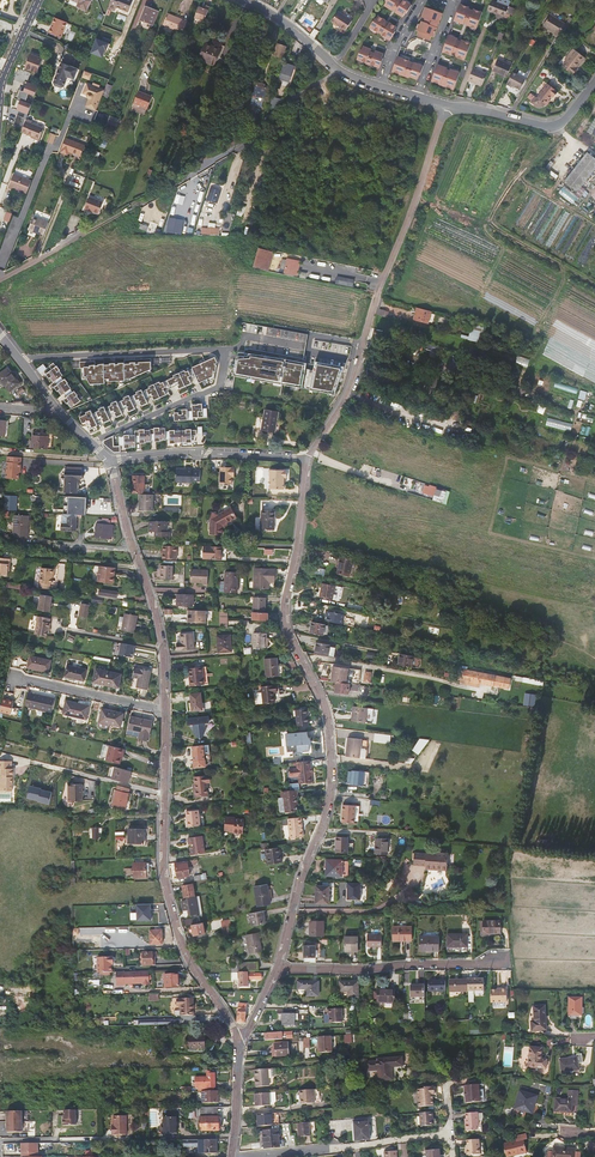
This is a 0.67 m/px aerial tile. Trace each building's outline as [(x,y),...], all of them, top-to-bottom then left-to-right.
[(69,2),(86,11),(92,0),(70,0),(69,2)] [(107,11),(113,14),(115,11),(127,15),(131,4),(122,0),(111,0),(107,11)] [(385,2),(386,2),(383,6),(391,11),(392,9),(394,6),(393,5),(394,3),(395,4),(397,0),(386,0),(385,2)] [(398,0),(397,0),(395,4),(394,3),(393,5),(394,6),(392,9),(396,11),(398,8),(400,6),(399,6),(401,2),(398,0)] [(495,15),(503,18),(504,18),(506,11),(513,14),(515,9),(508,6),(509,2),(504,0),(497,0),(495,6),(489,4),(487,9),(486,12),(495,15)] [(410,5),(402,1),(401,2),(399,6),(400,6),(398,8),(396,11),(394,13),(402,18),(405,14),(410,5)] [(468,8),(459,4),(453,21),(459,23),(459,22),(463,24),(464,21),(465,17),(465,16),(467,9),(468,8)] [(204,22),(210,7),(206,6),(205,9),(199,7),(195,18),(204,22)] [(153,10),(146,7),(140,20),(153,25),(158,12),(153,10)] [(430,10),(425,8),(421,18),(425,19),(437,23),(438,24),(441,14),(436,12),(436,14),(429,11),(430,10)] [(481,12),(472,9),(471,11),(469,18),(468,18),(467,22),(466,24),(469,25),(468,26),(475,29),(481,12)] [(352,20),(338,12),(333,21),(347,30),(352,20)] [(556,32),(561,34),(564,28),(567,24),(548,13),(542,25),(555,33),(556,32)] [(187,23),(166,15),(162,26),(182,34),(187,23)] [(385,21),(377,17),(375,21),(374,20),(369,28),(377,34),(378,32),(381,28),(380,28),(381,26),(382,26),(383,24),(385,21)] [(70,23),(58,18),(56,24),(57,25),(56,28),(55,28),(52,34),(64,39),(70,23)] [(435,28),(437,23),(425,19),(424,23),(428,24),(427,25),(435,28)] [(433,37),(436,29),(435,28),(427,25),(428,24),(424,23),(422,22),(420,25),(419,24),(416,31),(418,32),(417,36),(428,41),(430,36),(433,37)] [(396,28),(389,23),(387,26),(386,28),(387,29),(385,31),(384,30),(382,35),(381,36),(389,41),(395,32),(394,31),(396,28)] [(387,26),(383,24),(382,26),(381,26),(380,28),(381,28),(378,32),(382,35),(384,30),(385,31),(387,29),(386,28),(387,26)] [(68,31),(66,39),(74,41),(76,33),(68,31)] [(503,35),(498,32),(495,37),(500,40),(503,35)] [(454,38),(448,36),(442,52),(451,55),(451,54),(454,46),(455,46),(456,43),(457,40),(454,39),(454,38)] [(463,42),(460,41),(459,44),(458,47),(458,48),(455,55),(455,57),(464,60),(470,44),(463,41),(463,42)] [(217,56),(226,60),(230,48),(228,47),(228,46),(224,44),(224,46),(221,45),(220,49),(205,43),(199,60),(214,65),(217,56)] [(281,62),(285,49),(276,46),(272,59),(281,62)] [(579,50),(575,47),(573,46),(565,56),(568,58),(563,64),(573,72),(578,66),(577,66),(576,65),(581,59),(582,60),(586,55),(579,50)] [(371,50),(363,47),(361,52),(360,51),(357,60),(366,64),(368,58),(367,58),(368,55),(369,56),(370,53),(371,50)] [(383,55),(375,52),(374,54),(373,57),(374,57),(373,59),(372,59),(370,65),(379,68),(382,59),(381,59),(383,55)] [(35,55),(30,53),(25,69),(29,70),(32,71),(37,74),(43,58),(35,55)] [(374,54),(370,53),(369,56),(368,55),(367,58),(368,58),(366,64),(370,65),(372,59),(373,59),(374,57),(373,57),(374,54)] [(409,62),(397,57),(392,72),(404,77),(406,70),(405,70),(406,68),(407,68),(408,66),(409,62)] [(504,74),(507,75),(511,66),(497,60),(492,72),(503,76),(504,74)] [(79,69),(62,63),(54,83),(56,84),(63,87),(64,87),(68,78),(74,80),(79,69)] [(423,67),(413,63),(412,67),(411,69),(412,69),(411,72),(410,72),(408,76),(417,80),(419,74),(420,75),(423,67)] [(283,64),(282,68),(279,77),(289,80),(292,71),(293,67),(283,64)] [(447,68),(437,65),(431,81),(440,84),(443,75),(444,75),(445,72),(447,68)] [(412,67),(408,66),(407,68),(406,68),(405,70),(406,70),(404,77),(408,78),(408,76),(410,72),(411,72),(412,69),(411,69),(412,67)] [(487,73),(472,68),(467,80),(472,82),(472,80),(483,84),(487,73)] [(459,73),(450,70),(448,73),(447,76),(448,76),(444,86),(453,89),(459,73)] [(448,73),(445,72),(444,75),(443,75),(440,84),(444,86),(448,76),(447,76),(448,73)] [(518,93),(519,91),(523,83),(524,82),(515,77),(512,81),(508,79),(504,87),(508,89),(509,88),(518,93)] [(553,92),(556,88),(553,85),(549,82),(548,82),(539,95),(537,94),(532,100),(538,104),(540,104),(542,104),(544,104),(545,103),(546,102),(547,102),(549,99),(550,97),(550,96),(553,92)] [(38,97),(42,87),(31,83),(28,92),(25,91),(21,101),(24,102),(21,111),(29,114),(27,118),(21,116),(18,125),(23,127),(26,128),(28,123),(35,105),(30,103),(33,95),(38,97)] [(112,86),(107,84),(104,91),(102,96),(107,98),(112,86)] [(256,85),(256,87),(251,105),(260,108),(262,100),(268,102),(271,91),(266,89),(267,88),(264,86),(262,84),(259,84),(256,85)] [(102,96),(104,91),(87,85),(84,94),(88,96),(88,97),(88,98),(89,99),(89,100),(86,108),(96,112),(102,96)] [(152,97),(138,92),(134,103),(148,109),(152,97)] [(286,98),(273,95),(270,105),(275,107),(285,99),(286,98)] [(116,127),(119,121),(119,119),(110,116),(107,124),(116,127)] [(39,139),(43,129),(28,123),(26,128),(24,133),(28,134),(28,135),(32,136),(39,139)] [(54,144),(57,135),(52,133),(48,142),(54,144)] [(102,152),(106,153),(112,139),(109,137),(108,138),(106,144),(102,152)] [(85,146),(84,146),(65,139),(60,152),(66,155),(68,151),(80,157),(81,157),(85,146)] [(587,152),(565,181),(578,191),(594,169),(594,158),(587,152)] [(28,194),(33,181),(14,174),(9,188),(13,190),(14,188),(28,194)] [(574,203),(579,196),(564,185),(559,193),(574,203)] [(202,199),(204,190),(196,188),(194,197),(202,199)] [(211,188),(207,200),(217,203),(221,191),(211,188)] [(84,209),(89,211),(89,209),(94,210),(99,212),(103,201),(89,196),(84,209)] [(246,207),(240,205),(237,213),(237,215),(241,217),(242,215),(243,215),(246,207)] [(10,222),(13,213),(7,212),(4,220),(10,222)] [(45,232),(50,219),(35,213),(30,226),(45,232)] [(167,232),(181,234),(182,225),(168,223),(167,232)] [(207,235),(219,236),(219,229),(208,227),(207,235)] [(272,252),(258,248),(252,268),(267,271),(272,252)] [(293,275),(296,261),(287,259),(286,261),(281,260),(280,269),(285,270),(284,273),(293,275)] [(418,314),(416,314),(415,320),(428,323),(431,311),(420,308),(418,314)] [(380,309),(378,314),(387,317),(389,311),(380,309)] [(487,326),(473,322),(468,339),(482,343),(487,326)] [(268,327),(267,335),(307,341),(308,333),(268,327)] [(424,343),(387,333),(385,340),(422,350),(424,343)] [(306,363),(239,352),(234,375),(302,387),(302,388),(310,389),(310,390),(335,394),(344,367),(315,361),(313,370),(305,369),(306,363)] [(192,369),(197,379),(199,383),(202,381),(207,379),(208,381),(214,379),(215,371),(216,365),(215,364),(217,363),(214,357),(205,361),(204,359),(199,362),(200,364),(192,367),(192,369)] [(90,367),(81,368),(82,379),(88,379),(90,385),(96,385),(96,382),(100,382),(105,382),(105,381),(105,379),(109,379),(109,381),(126,380),(131,378),(151,369),(151,365),(151,364),(136,365),(136,362),(124,363),(119,363),(119,364),(115,364),(115,363),(110,363),(110,365),(104,365),(104,364),(98,364),(98,365),(95,366),(95,365),(90,365),(90,367)] [(47,374),(53,382),(54,381),(61,376),(63,375),(53,363),(49,366),(53,370),(47,374)] [(43,364),(37,369),(40,373),(46,368),(43,364)] [(8,368),(0,374),(0,379),(9,391),(19,384),(8,368)] [(179,373),(185,386),(191,383),(191,382),(190,381),(192,380),(193,381),(197,379),(192,369),(185,372),(185,370),(179,373)] [(167,380),(171,388),(175,386),(177,385),(179,389),(185,386),(179,373),(173,375),(174,377),(167,380)] [(55,387),(61,395),(64,394),(70,389),(71,388),(64,379),(63,380),(61,376),(54,381),(58,386),(55,387)] [(154,384),(160,398),(166,395),(164,391),(166,390),(171,388),(167,380),(160,383),(159,382),(154,384)] [(556,381),(554,387),(577,394),(579,388),(556,381)] [(154,400),(160,398),(154,384),(148,387),(149,388),(142,391),(146,400),(150,398),(150,397),(152,396),(152,397),(154,400)] [(65,400),(71,408),(80,401),(73,392),(70,389),(64,394),(67,398),(65,400)] [(141,406),(148,403),(146,400),(142,391),(141,390),(136,392),(137,394),(130,397),(133,405),(138,403),(137,403),(139,402),(140,402),(141,406)] [(581,390),(579,399),(585,400),(587,391),(581,390)] [(129,412),(135,409),(133,405),(130,397),(129,395),(123,398),(124,399),(117,402),(121,411),(125,409),(125,408),(127,407),(127,408),(129,412)] [(116,417),(122,414),(121,411),(117,402),(116,401),(111,403),(111,405),(105,408),(108,416),(113,414),(112,414),(114,413),(115,414),(116,417)] [(201,404),(192,405),(192,411),(193,418),(207,417),(207,408),(201,408),(201,404)] [(104,423),(110,420),(108,416),(105,408),(104,406),(98,409),(99,411),(92,414),(96,422),(100,420),(100,419),(102,419),(104,423)] [(193,418),(192,411),(187,411),(187,409),(182,409),(182,412),(178,412),(174,413),(174,421),(193,420),(193,418)] [(88,430),(97,426),(96,422),(92,414),(91,410),(85,412),(86,414),(79,417),(82,424),(85,422),(86,422),(87,424),(86,424),(88,430)] [(278,412),(265,410),(264,419),(256,418),(254,429),(261,430),(274,432),(278,412)] [(442,417),(432,414),(430,420),(440,423),(442,417)] [(571,431),(573,423),(548,417),(546,425),(571,431)] [(156,440),(165,440),(165,431),(165,428),(149,429),(150,430),(150,434),(155,434),(156,440)] [(140,436),(140,442),(150,442),(150,441),(150,434),(150,430),(134,431),(135,435),(135,436),(140,436)] [(180,431),(181,442),(191,442),(190,435),(196,435),(196,430),(180,431)] [(171,443),(181,442),(180,431),(165,431),(165,440),(171,439),(171,443)] [(125,447),(135,447),(135,443),(135,436),(135,435),(124,436),(124,441),(125,441),(125,445),(125,447)] [(47,449),(48,437),(32,436),(31,448),(34,448),(47,449)] [(114,446),(113,437),(107,440),(107,439),(105,440),(103,441),(103,442),(103,443),(104,444),(114,452),(120,452),(120,446),(119,446),(114,446)] [(6,478),(21,479),(22,456),(7,456),(6,478)] [(184,470),(176,469),(176,482),(192,483),(192,481),(200,481),(200,470),(192,470),(192,468),(187,468),(187,470),(187,471),(184,471),(184,470)] [(286,477),(287,470),(270,469),(270,470),(269,471),(269,475),(270,477),(270,489),(284,489),(284,482),(284,477),(285,477),(286,477)] [(222,471),(221,483),(228,483),(231,483),(231,485),(238,486),(238,472),(222,471)] [(82,474),(65,474),(65,478),(65,486),(64,492),(77,493),(78,479),(82,479),(82,474)] [(132,475),(132,493),(144,493),(145,476),(132,475)] [(6,487),(5,487),(5,493),(14,493),(14,487),(11,487),(11,483),(6,483),(6,487)] [(453,492),(446,490),(446,492),(436,489),(433,499),(443,502),(442,503),(450,506),(453,492)] [(153,494),(140,494),(139,510),(153,511),(153,494)] [(17,511),(18,496),(5,495),(4,510),(17,511)] [(70,511),(70,497),(57,497),(56,497),(55,502),(62,502),(62,511),(70,511)] [(217,514),(210,518),(210,534),(223,534),(223,528),(227,526),(225,524),(227,523),(236,517),(231,508),(230,508),(227,504),(222,507),(224,510),(217,514)] [(275,511),(262,510),(261,529),(274,530),(274,520),(275,520),(275,511)] [(76,531),(77,515),(62,515),(61,530),(76,531)] [(13,536),(28,537),(29,516),(14,516),(13,536)] [(168,522),(149,521),(149,531),(155,532),(155,536),(169,537),(170,532),(167,532),(168,522)] [(108,538),(112,538),(113,528),(110,527),(110,525),(109,525),(98,524),(97,524),(95,538),(108,539),(108,538)] [(225,550),(226,546),(211,545),(211,550),(206,550),(206,558),(211,558),(222,558),(222,550),(225,550)] [(171,546),(163,546),(163,559),(176,559),(176,554),(171,553),(171,546)] [(7,575),(8,571),(8,568),(9,569),(10,564),(11,559),(0,557),(0,575),(7,575)] [(340,574),(349,575),(352,560),(341,557),(337,573),(340,574)] [(173,566),(161,565),(161,578),(172,579),(173,566)] [(302,573),(312,575),(313,568),(303,566),(302,573)] [(114,577),(115,568),(101,567),(99,582),(114,584),(115,577),(114,577)] [(56,571),(55,569),(43,568),(40,583),(41,583),(41,587),(43,588),(51,589),(52,584),(52,585),(53,578),(54,574),(55,573),(56,571)] [(268,588),(269,582),(269,579),(275,579),(275,569),(254,568),(254,588),(268,588)] [(208,570),(191,570),(190,583),(203,583),(203,585),(207,585),(208,570)] [(237,572),(225,572),(225,582),(221,582),(221,591),(237,592),(237,572)] [(340,601),(343,587),(326,583),(323,582),(322,585),(321,585),(319,596),(340,601)] [(106,589),(99,588),(99,594),(117,597),(118,591),(108,590),(106,589)] [(51,596),(40,594),(37,609),(49,611),(50,605),(50,604),(50,602),(51,596)] [(193,606),(193,595),(177,594),(177,605),(193,606)] [(265,613),(266,597),(254,597),(253,612),(265,613)] [(89,604),(80,602),(77,615),(87,617),(89,604)] [(206,622),(207,610),(189,609),(188,622),(206,622)] [(228,611),(220,611),(219,627),(228,628),(228,611)] [(328,617),(327,621),(343,624),(345,615),(327,611),(326,616),(328,617)] [(135,615),(123,612),(120,629),(132,631),(135,615)] [(253,612),(252,612),(252,620),(268,620),(268,613),(265,613),(253,612)] [(51,618),(38,615),(38,620),(36,633),(48,636),(49,631),(49,627),(50,627),(51,622),(50,622),(51,618)] [(325,625),(312,622),(310,633),(323,635),(323,634),(327,635),(329,626),(325,626),(325,625)] [(194,649),(192,633),(179,634),(180,643),(176,643),(176,650),(194,649)] [(267,633),(254,633),(253,647),(266,647),(266,646),(269,646),(269,641),(267,641),(267,633)] [(232,651),(230,635),(217,636),(218,652),(232,651)] [(135,645),(121,643),(119,654),(132,657),(135,645)] [(317,643),(315,654),(334,657),(336,647),(331,646),(331,645),(317,643)] [(414,656),(400,653),(398,664),(412,667),(414,656)] [(51,659),(30,655),(28,668),(49,672),(51,659)] [(279,675),(277,656),(264,658),(266,676),(279,675)] [(86,669),(68,665),(65,676),(84,680),(86,669)] [(204,672),(204,667),(192,668),(193,679),(192,679),(193,686),(207,684),(205,671),(204,672)] [(332,667),(330,681),(335,682),(344,683),(347,669),(332,667)] [(109,671),(96,668),(93,682),(99,684),(99,683),(113,686),(113,687),(118,688),(121,674),(109,671)] [(151,671),(134,668),(132,677),(133,677),(132,678),(129,689),(136,690),(137,687),(148,689),(151,671)] [(511,679),(462,669),(460,680),(480,683),(509,688),(511,679)] [(538,680),(516,676),(515,680),(537,685),(538,680)] [(458,679),(456,679),(456,683),(479,688),(480,683),(460,680),(458,679)] [(347,694),(347,691),(348,684),(344,683),(335,682),(334,692),(347,694)] [(278,702),(276,685),(261,686),(262,694),(258,695),(257,697),(258,702),(260,703),(278,702)] [(27,700),(25,707),(51,712),(54,698),(50,697),(50,700),(46,699),(46,696),(28,693),(27,700)] [(203,710),(201,693),(190,694),(192,711),(203,710)] [(536,706),(537,694),(525,693),(524,705),(536,706)] [(14,700),(3,698),(1,710),(0,711),(11,713),(14,700)] [(90,705),(66,700),(63,714),(87,719),(90,705)] [(353,706),(353,712),(354,712),(353,721),(365,722),(367,708),(353,706)] [(122,720),(123,716),(124,713),(112,710),(112,709),(108,708),(108,710),(102,708),(98,726),(101,728),(106,729),(108,728),(109,724),(121,727),(122,723),(122,720)] [(308,714),(307,708),(296,710),(297,726),(308,725),(307,714),(308,714)] [(394,724),(395,713),(383,712),(382,723),(394,724)] [(153,721),(131,716),(128,729),(140,732),(139,739),(148,741),(150,734),(153,721)] [(188,725),(191,725),(193,726),(193,732),(196,734),(196,735),(200,739),(204,735),(203,733),(205,731),(205,726),(209,721),(209,716),(187,718),(188,725)] [(296,749),(296,753),(297,753),(298,752),(299,752),(300,751),(301,751),(302,751),(303,752),(305,752),(305,750),(311,750),(311,742),(308,742),(308,738),(310,738),(309,732),(303,733),(303,731),(289,733),(291,750),(296,749)] [(389,735),(375,733),(374,742),(387,744),(389,735)] [(346,756),(366,758),(368,740),(349,738),(346,756)] [(430,740),(420,739),(412,750),(418,755),(430,740)] [(123,756),(125,749),(120,748),(111,745),(107,760),(120,763),(122,756),(123,756)] [(192,746),(193,762),(195,762),(196,767),(206,766),(203,745),(192,746)] [(312,782),(311,772),(310,768),(309,760),(295,762),(296,768),(288,769),(289,777),(297,776),(298,784),(312,782)] [(12,761),(0,761),(0,769),(1,769),(1,776),(0,776),(0,777),(0,791),(12,791),(13,783),(13,777),(14,777),(14,769),(12,769),(12,768),(12,761)] [(113,766),(110,778),(129,782),(131,771),(113,766)] [(348,773),(347,773),(346,780),(350,780),(350,784),(356,784),(358,770),(351,769),(351,771),(348,771),(348,773)] [(195,789),(193,789),(194,796),(208,795),(207,783),(208,782),(208,776),(194,777),(195,784),(195,789)] [(83,801),(82,784),(69,784),(69,790),(71,790),(71,802),(83,801)] [(122,786),(118,785),(117,790),(116,790),(112,805),(125,808),(129,793),(130,788),(122,786)] [(42,788),(30,786),(28,798),(39,800),(39,801),(50,804),(53,792),(41,789),(42,788)] [(297,812),(296,806),(296,802),(297,802),(296,796),(298,796),(297,790),(280,792),(280,799),(282,798),(284,813),(297,812)] [(354,823),(355,805),(343,804),(342,822),(354,823)] [(186,811),(186,816),(188,816),(189,827),(200,825),(199,815),(198,809),(186,811)] [(225,829),(229,830),(234,830),(234,832),(243,833),(244,824),(244,819),(236,819),(236,817),(226,816),(225,829)] [(301,834),(302,834),(301,830),(300,830),(300,827),(301,827),(300,817),(297,817),(287,818),(289,836),(301,834)] [(144,828),(129,828),(129,843),(144,843),(144,828)] [(120,832),(116,832),(116,840),(125,840),(124,834),(120,835),(120,832)] [(190,848),(191,852),(191,854),(204,852),(202,836),(188,838),(189,844),(190,844),(191,847),(190,848)] [(348,837),(337,836),(336,852),(347,852),(348,837)] [(388,839),(376,838),(375,853),(387,854),(388,839)] [(278,847),(266,849),(268,864),(282,862),(281,857),(280,857),(278,847)] [(447,853),(427,852),(426,856),(416,856),(416,866),(426,867),(426,868),(436,868),(436,870),(447,871),(447,853)] [(188,860),(183,861),(177,862),(175,862),(176,868),(175,869),(175,873),(177,874),(178,877),(190,876),(188,864),(196,863),(196,862),(198,862),(197,859),(188,860)] [(343,860),(327,859),(326,875),(342,876),(347,876),(348,863),(343,863),(343,860)] [(147,877),(146,862),(134,862),(134,877),(147,877)] [(361,882),(345,882),(345,887),(348,887),(347,899),(360,899),(361,882)] [(271,904),(267,883),(254,886),(257,906),(271,904)] [(182,885),(184,898),(187,897),(188,897),(190,897),(193,896),(195,896),(195,895),(193,884),(182,885)] [(316,886),(316,895),(319,895),(318,903),(329,903),(329,886),(316,886)] [(195,897),(195,896),(193,896),(190,897),(188,897),(187,897),(188,900),(181,901),(183,910),(190,909),(191,915),(200,913),(202,913),(199,896),(197,897),(197,896),(195,897)] [(150,919),(150,903),(136,904),(137,920),(150,919)] [(263,911),(250,913),(252,925),(266,923),(263,911)] [(191,924),(198,923),(197,917),(185,919),(186,925),(191,924)] [(500,933),(500,920),(483,920),(483,933),(500,933)] [(222,923),(223,928),(224,933),(232,931),(231,926),(230,921),(222,923)] [(324,936),(324,921),(310,921),(310,936),(324,936)] [(205,933),(203,922),(198,923),(191,924),(193,935),(205,933)] [(393,927),(393,939),(404,939),(404,941),(412,941),(411,927),(393,927)] [(162,943),(162,929),(150,930),(150,944),(162,943)] [(262,950),(259,933),(246,935),(250,952),(262,950)] [(467,934),(447,933),(447,947),(458,947),(458,945),(467,945),(467,934)] [(381,946),(382,935),(367,935),(367,946),(381,946)] [(344,952),(349,952),(349,950),(358,950),(358,936),(344,936),(344,952)] [(439,951),(439,936),(419,936),(419,951),(439,951)] [(320,957),(320,943),(316,944),(316,945),(304,945),(304,957),(320,957)] [(153,952),(143,952),(143,965),(155,964),(155,955),(153,955),(153,952)] [(108,972),(110,972),(110,967),(114,966),(114,957),(96,958),(97,972),(106,972),(107,972),(108,972)] [(257,971),(256,961),(242,963),(243,971),(257,971)] [(142,985),(146,985),(146,982),(149,982),(149,980),(151,979),(151,976),(149,976),(149,970),(135,971),(122,971),(115,971),(115,985),(124,985),(124,983),(142,982),(142,985)] [(245,973),(245,972),(241,972),(236,972),(235,972),(236,987),(245,986),(245,979),(262,979),(262,973),(245,973)] [(179,986),(179,974),(165,975),(165,987),(179,986)] [(449,992),(467,992),(468,991),(467,979),(449,980),(449,992)] [(467,979),(468,991),(484,990),(484,979),(467,979)] [(445,991),(445,980),(428,981),(428,991),(445,991)] [(319,996),(319,981),(297,981),(297,989),(306,989),(306,996),(319,996)] [(359,997),(359,981),(339,981),(340,992),(348,992),(348,997),(359,997)] [(424,998),(424,985),(409,986),(410,998),(424,998)] [(506,988),(500,988),(500,989),(497,990),(490,990),(490,997),(490,1002),(506,1002),(506,988)] [(395,989),(377,989),(377,1002),(394,1003),(395,989)] [(582,998),(569,997),(568,1015),(581,1015),(582,998)] [(178,999),(178,1006),(180,1006),(180,1011),(175,1011),(175,1016),(177,1016),(194,1015),(193,999),(178,999)] [(237,1022),(245,1023),(247,1004),(239,1003),(238,1011),(237,1022)] [(547,1030),(545,1005),(533,1006),(534,1021),(531,1021),(531,1031),(547,1030)] [(342,1008),(327,1009),(328,1014),(329,1014),(330,1023),(343,1022),(342,1008)] [(296,1013),(296,1009),(286,1009),(286,1013),(282,1013),(282,1025),(295,1025),(295,1019),(298,1019),(298,1013),(296,1013)] [(266,1041),(299,1039),(299,1032),(293,1033),(293,1031),(265,1033),(266,1041)] [(205,1048),(205,1035),(190,1036),(190,1048),(205,1048)] [(334,1036),(317,1037),(318,1053),(335,1052),(334,1036)] [(289,1055),(288,1043),(275,1043),(275,1049),(272,1049),(272,1057),(289,1055)] [(541,1048),(530,1047),(528,1067),(546,1069),(547,1059),(541,1059),(541,1048)] [(582,1053),(581,1053),(576,1054),(575,1054),(575,1057),(560,1059),(562,1073),(573,1071),(579,1070),(578,1063),(583,1063),(582,1053)] [(403,1066),(402,1057),(383,1058),(384,1062),(378,1062),(378,1060),(365,1061),(366,1071),(378,1070),(379,1081),(393,1080),(392,1064),(395,1064),(395,1067),(403,1066)] [(269,1069),(255,1070),(256,1087),(269,1086),(269,1085),(274,1085),(274,1076),(279,1076),(279,1068),(273,1069),(269,1069)] [(202,1091),(214,1090),(214,1086),(215,1086),(215,1074),(212,1074),(212,1071),(207,1071),(207,1077),(195,1077),(196,1086),(198,1086),(199,1091),(202,1091)] [(480,1090),(480,1086),(466,1087),(467,1103),(481,1102),(481,1100),(480,1091),(480,1090)] [(434,1095),(434,1087),(424,1088),(424,1089),(416,1090),(417,1095),(416,1097),(416,1098),(432,1096),(432,1095),(434,1095)] [(463,1095),(464,1088),(455,1087),(454,1093),(463,1095)] [(299,1091),(299,1096),(300,1096),(301,1100),(301,1104),(319,1103),(319,1089),(303,1091),(299,1091)] [(218,1102),(218,1090),(214,1090),(202,1091),(202,1103),(218,1102)] [(538,1096),(527,1092),(519,1090),(514,1108),(531,1113),(534,1102),(536,1103),(538,1096)] [(578,1091),(571,1090),(571,1099),(567,1098),(555,1098),(554,1112),(572,1113),(572,1106),(577,1106),(578,1091)] [(275,1093),(269,1093),(255,1094),(256,1107),(271,1106),(270,1103),(275,1103),(276,1102),(275,1093)] [(432,1096),(416,1098),(416,1100),(417,1101),(417,1107),(433,1106),(432,1096)] [(195,1108),(195,1117),(195,1118),(200,1118),(200,1117),(201,1117),(201,1116),(218,1116),(218,1108),(200,1108),(195,1108)] [(76,1110),(64,1110),(64,1115),(64,1119),(63,1119),(63,1125),(76,1125),(76,1110)] [(7,1117),(7,1122),(22,1122),(22,1111),(8,1111),(8,1117),(7,1117)] [(432,1125),(431,1121),(431,1117),(433,1117),(432,1112),(419,1113),(420,1126),(432,1125)] [(467,1129),(475,1129),(475,1126),(478,1126),(480,1124),(480,1120),(482,1120),(483,1118),(482,1113),(479,1114),(479,1112),(467,1113),(467,1119),(468,1123),(466,1123),(467,1129)] [(281,1113),(258,1115),(259,1126),(264,1126),(277,1125),(277,1119),(282,1119),(281,1113)] [(127,1134),(126,1116),(113,1116),(113,1125),(112,1125),(112,1135),(127,1134)] [(219,1116),(218,1116),(201,1116),(201,1117),(200,1117),(200,1118),(200,1129),(219,1129),(219,1116)] [(164,1117),(164,1122),(163,1123),(162,1123),(161,1124),(161,1125),(161,1126),(162,1127),(163,1128),(164,1128),(164,1133),(166,1133),(166,1140),(175,1140),(175,1133),(177,1133),(176,1117),(164,1117)] [(370,1140),(369,1121),(354,1123),(355,1141),(370,1140)] [(22,1122),(7,1122),(7,1127),(8,1127),(8,1132),(23,1132),(22,1122)] [(303,1123),(297,1123),(299,1137),(310,1136),(308,1122),(303,1123)] [(259,1131),(260,1143),(264,1142),(264,1148),(284,1146),(284,1140),(279,1140),(279,1129),(259,1131)] [(518,1141),(515,1141),(503,1144),(506,1156),(515,1155),(514,1153),(526,1150),(523,1140),(527,1139),(526,1135),(517,1136),(518,1141)] [(466,1139),(466,1144),(467,1147),(465,1147),(466,1154),(479,1153),(478,1138),(466,1139)] [(199,1139),(199,1147),(199,1152),(205,1152),(205,1153),(217,1153),(217,1139),(206,1139),(199,1139)] [(35,1152),(35,1143),(22,1143),(22,1152),(35,1152)] [(547,1156),(575,1156),(575,1148),(553,1146),(553,1151),(548,1151),(548,1152),(547,1156)]
